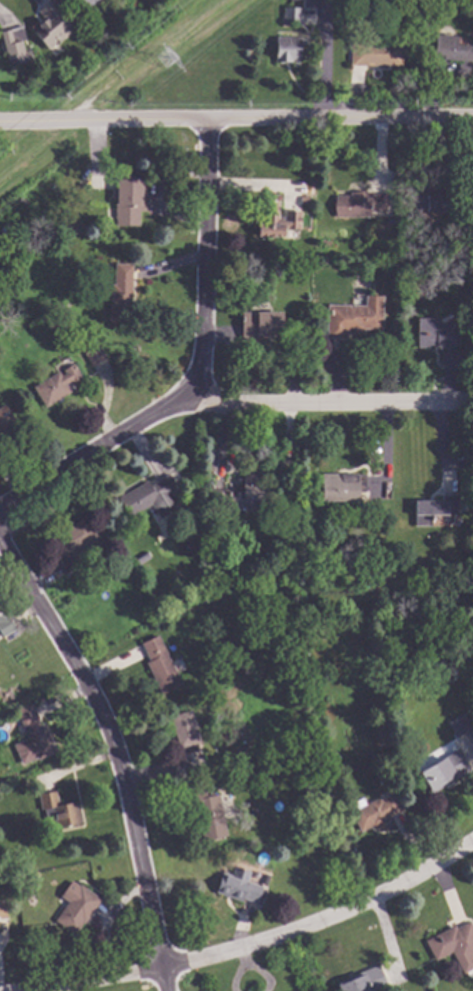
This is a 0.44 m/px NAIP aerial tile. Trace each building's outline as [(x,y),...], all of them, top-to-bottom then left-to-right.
[(36,10),(48,0),(53,0),(64,15),(62,16),(71,28),(45,49),(30,29),(43,18),(36,10)] [(78,14),(67,0),(96,0),(78,14)] [(300,23),(282,23),(282,6),(300,6),(300,23)] [(89,28),(82,33),(77,26),(83,21),(89,28)] [(7,66),(0,35),(0,31),(21,25),(24,39),(20,40),(22,52),(26,51),(27,56),(24,57),(25,62),(7,66)] [(456,44),(472,45),(472,62),(432,58),(434,34),(457,36),(456,44)] [(305,37),(305,47),(299,47),(298,60),(291,59),(291,62),(273,62),(274,36),(305,37)] [(374,42),(402,43),(401,65),(349,65),(349,42),(364,42),(367,40),(372,40),(374,42)] [(132,180),(145,180),(145,210),(138,210),(138,226),(115,225),(115,218),(114,218),(114,202),(115,202),(115,194),(114,194),(115,191),(113,191),(113,175),(132,174),(132,180)] [(449,211),(425,211),(425,208),(411,208),(410,192),(411,190),(426,190),(426,187),(449,187),(449,211)] [(370,194),(385,193),(385,211),(369,211),(369,216),(335,217),(334,195),(349,195),(349,192),(370,192),(370,194)] [(278,194),(277,218),(281,218),(281,220),(283,220),(284,211),(300,211),(300,228),(284,228),(284,226),(282,226),(282,236),(257,236),(257,223),(256,223),(256,218),(263,218),(264,199),(265,199),(266,193),(278,194)] [(308,195),(307,202),(299,202),(299,194),(308,195)] [(470,224),(460,223),(460,215),(470,216),(470,224)] [(11,234),(0,234),(0,226),(11,225),(11,234)] [(131,263),(129,320),(109,319),(110,283),(113,284),(114,263),(131,263)] [(381,327),(364,327),(364,332),(346,332),(346,337),(326,337),(326,304),(364,305),(364,295),(381,295),(381,327)] [(281,333),(281,336),(258,336),(258,341),(240,341),(240,312),(281,311),(281,333)] [(437,324),(446,322),(457,325),(458,346),(447,348),(437,346),(438,347),(417,347),(416,318),(437,318),(437,324)] [(104,357),(90,365),(81,349),(95,340),(104,357)] [(81,376),(71,382),(69,380),(65,383),(70,391),(45,407),(32,386),(58,371),(60,375),(64,373),(62,369),(73,363),(81,376)] [(16,423),(0,433),(0,406),(4,403),(16,423)] [(266,492),(268,492),(268,509),(211,510),(211,490),(235,490),(235,492),(240,492),(240,472),(266,472),(266,492)] [(177,489),(170,493),(178,506),(158,518),(151,504),(128,517),(117,497),(146,480),(149,485),(155,482),(154,481),(168,473),(177,489)] [(365,492),(358,492),(358,500),(324,500),(320,500),(320,475),(365,474),(365,492)] [(457,513),(451,513),(451,523),(440,523),(440,526),(415,526),(414,499),(441,499),(441,495),(457,495),(457,513)] [(466,510),(458,511),(457,495),(466,495),(466,510)] [(85,520),(88,522),(98,538),(71,555),(77,566),(63,574),(54,560),(63,555),(52,537),(78,521),(81,519),(85,520)] [(150,558),(137,565),(133,556),(145,549),(150,558)] [(387,583),(377,583),(377,568),(387,568),(387,583)] [(1,636),(0,634),(0,616),(3,617),(6,614),(14,628),(1,636)] [(181,684),(160,695),(145,662),(148,661),(140,643),(157,635),(181,684)] [(41,697),(35,699),(33,692),(39,690),(41,697)] [(382,708),(373,711),(371,702),(380,699),(382,708)] [(38,719),(36,720),(38,725),(44,723),(57,750),(37,759),(36,757),(21,764),(11,744),(27,737),(24,732),(28,730),(25,725),(22,727),(14,709),(30,701),(38,719)] [(200,742),(195,743),(197,749),(200,748),(205,766),(189,771),(184,753),(187,752),(185,746),(178,748),(168,716),(191,710),(200,742)] [(472,727),(455,737),(446,722),(463,712),(472,727)] [(469,770),(436,789),(436,790),(431,793),(419,772),(443,758),(442,757),(456,748),(469,770)] [(393,793),(394,792),(402,809),(390,816),(392,819),(372,829),(370,826),(359,832),(349,812),(350,811),(347,805),(361,798),(364,804),(378,797),(377,795),(390,788),(393,793)] [(58,804),(75,801),(76,809),(79,808),(81,822),(56,827),(54,819),(46,821),(43,809),(40,810),(37,794),(55,790),(58,804)] [(206,796),(218,794),(226,835),(202,840),(196,811),(193,811),(189,793),(205,790),(206,796)] [(250,871),(246,881),(262,887),(256,903),(242,898),(241,901),(214,892),(221,871),(231,874),(234,866),(250,871)] [(269,875),(267,884),(260,882),(263,873),(269,875)] [(100,899),(83,923),(82,922),(74,933),(54,919),(79,884),(100,899)] [(471,956),(472,960),(472,968),(462,973),(451,951),(434,960),(424,940),(453,925),(455,928),(469,921),(472,928),(472,955),(471,956)] [(387,987),(377,990),(338,990),(334,982),(377,964),(387,987)]
